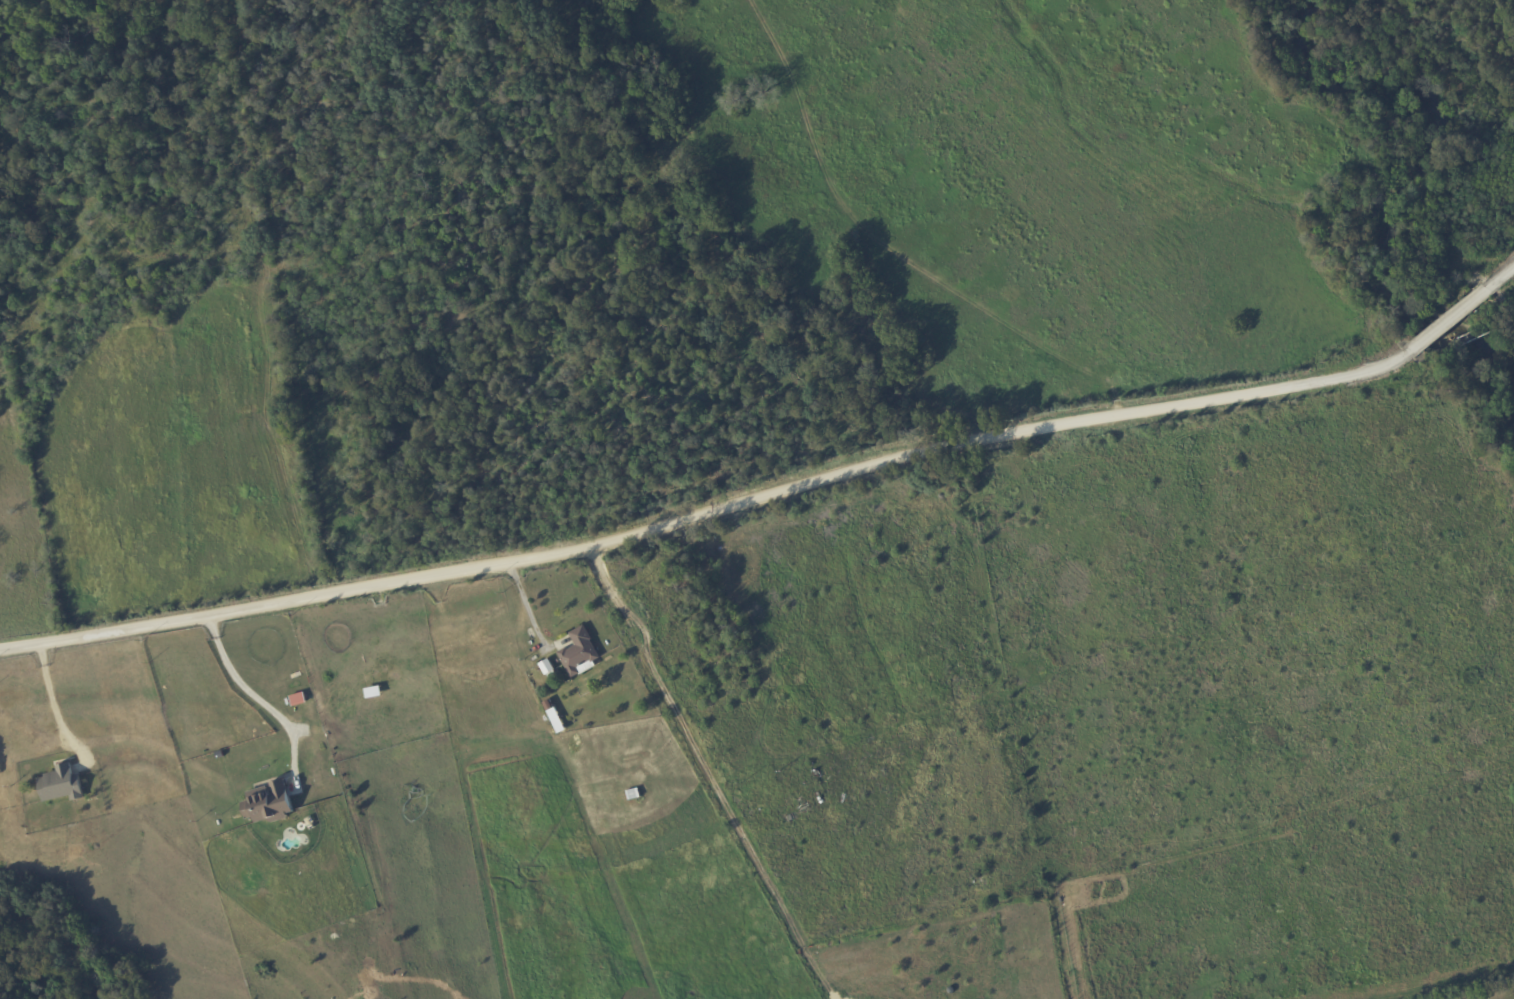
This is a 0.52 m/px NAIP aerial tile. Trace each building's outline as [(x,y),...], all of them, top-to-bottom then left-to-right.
[(42,802),(70,797),(70,800),(83,798),(79,775),(72,776),(70,763),(55,765),(57,773),(37,776),(42,802)] [(244,823),(270,817),(271,822),(286,819),(284,814),(291,812),(284,782),(245,790),(248,801),(240,802),(244,823)]
